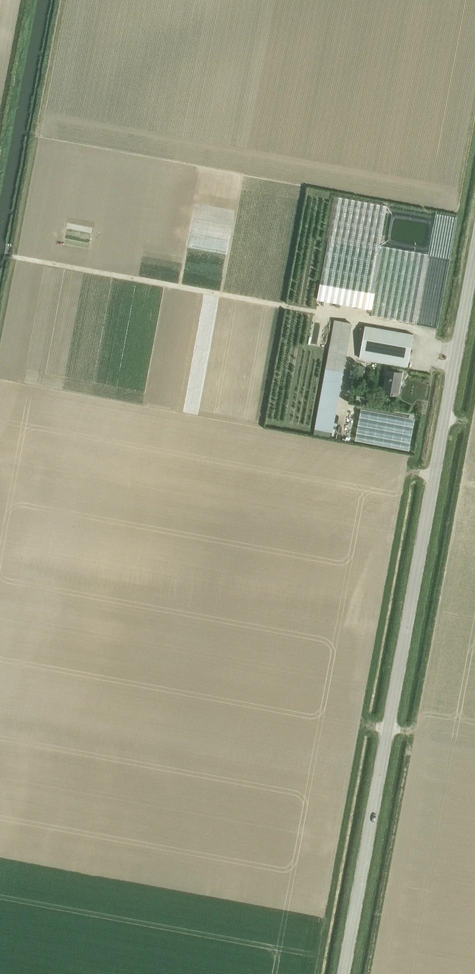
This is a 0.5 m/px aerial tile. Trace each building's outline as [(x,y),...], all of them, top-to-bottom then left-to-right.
[(318,300),(372,310),(372,315),(416,323),(428,254),(383,247),(380,246),(387,206),(337,197),(318,300)] [(335,320),(324,381),(315,429),(333,432),(342,384),(353,323),(335,320)] [(415,335),(366,326),(360,358),(409,367),(415,335)] [(398,395),(402,373),(388,370),(383,392),(398,395)]
